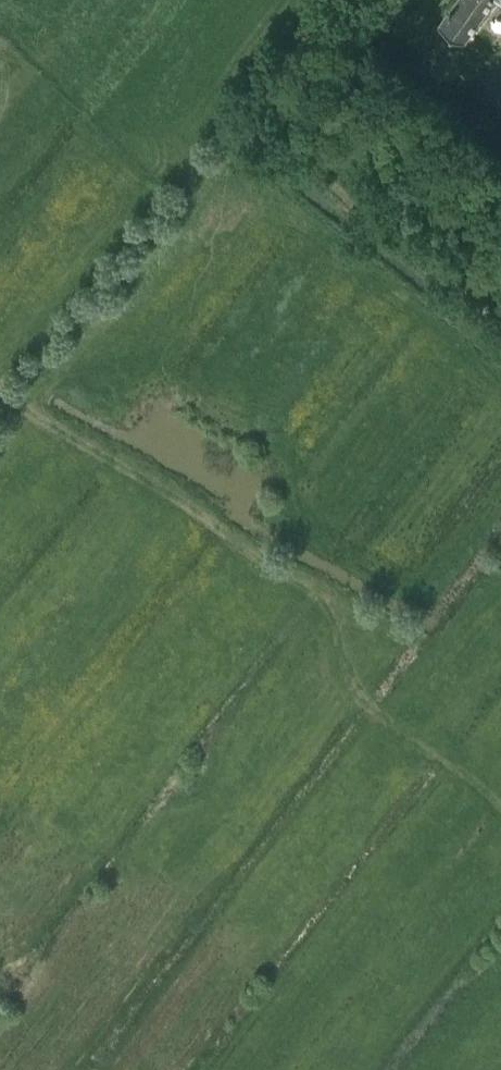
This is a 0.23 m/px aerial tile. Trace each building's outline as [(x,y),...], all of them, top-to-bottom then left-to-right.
[(439,21),(465,41),(494,0),(454,0),(439,21)]
